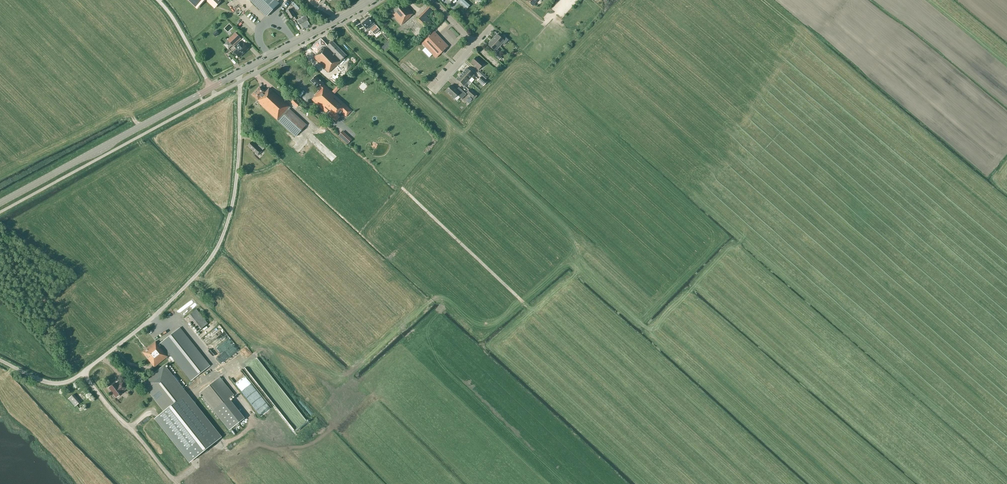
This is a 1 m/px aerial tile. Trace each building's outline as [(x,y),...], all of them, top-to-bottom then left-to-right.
[(197,8),(205,0),(189,0),(197,8)] [(265,16),(274,7),(274,8),(282,0),(249,0),(265,16)] [(466,9),(469,7),(463,0),(462,0),(460,2),(466,9)] [(401,1),(390,11),(395,17),(395,18),(401,25),(410,17),(413,13),(407,6),(406,7),(401,1)] [(427,17),(433,10),(429,7),(417,19),(428,30),(434,24),(427,17)] [(295,16),(290,9),(286,11),(291,19),(295,16)] [(297,21),(303,30),(311,25),(305,16),(297,21)] [(367,31),(369,29),(373,34),(378,29),(375,25),(373,23),(368,17),(361,24),(367,31)] [(449,46),(434,31),(421,44),(435,58),(449,46)] [(232,46),(241,38),(235,33),(227,41),(232,46)] [(492,39),(500,46),(502,43),(504,45),(508,40),(504,36),(501,38),(497,34),(492,39)] [(500,46),(492,39),(487,45),(497,53),(499,51),(497,49),(500,46)] [(317,53),(313,57),(329,73),(346,56),(332,41),(327,46),(326,47),(326,46),(320,40),(312,48),(317,53)] [(234,47),(237,49),(234,52),(239,58),(248,49),(244,44),(243,45),(240,41),(234,47)] [(471,63),(476,67),(475,67),(478,70),(484,63),(481,60),(481,61),(476,57),(471,63)] [(461,74),(469,80),(471,77),(473,79),(475,76),(473,75),(474,75),(466,68),(461,74)] [(479,71),(477,73),(481,76),(485,80),(487,78),(479,71)] [(469,80),(461,74),(456,79),(464,86),(465,87),(467,85),(466,83),(469,80)] [(323,83),(315,76),(311,81),(318,88),(318,87),(320,89),(314,95),(315,96),(312,100),(336,121),(343,114),(346,117),(351,111),(322,84),(323,83)] [(487,82),(485,80),(481,76),(477,81),(483,86),(487,82)] [(458,92),(451,85),(445,91),(454,98),(457,95),(462,99),(466,94),(461,89),(458,92)] [(252,95),(258,100),(265,93),(259,87),(252,95)] [(269,88),(265,93),(258,100),(260,102),(259,103),(295,137),(306,125),(288,108),(289,106),(269,88)] [(303,91),(308,96),(311,93),(306,88),(303,91)] [(475,94),(469,89),(466,93),(472,98),(475,94)] [(291,102),(297,107),(300,104),(294,99),(291,102)] [(368,138),(374,132),(365,124),(368,120),(365,117),(356,127),(368,138)] [(323,131),(317,122),(314,124),(319,133),(323,131)] [(346,123),(341,128),(354,139),(358,135),(364,140),(366,138),(362,134),(362,133),(360,131),(358,134),(346,123)] [(258,155),(262,151),(258,146),(257,147),(251,142),(248,146),(258,155)] [(173,308),(178,313),(184,306),(179,302),(173,308)] [(187,317),(198,331),(208,324),(196,309),(187,317)] [(172,312),(163,318),(165,320),(174,314),(172,312)] [(215,320),(203,331),(206,334),(218,324),(215,320)] [(219,324),(201,340),(205,345),(223,330),(219,324)] [(142,352),(154,366),(169,353),(191,381),(210,366),(180,327),(158,345),(155,342),(142,352)] [(225,331),(206,345),(212,353),(217,350),(220,354),(216,357),(224,368),(238,357),(235,353),(239,350),(225,331)] [(255,376),(258,374),(252,364),(243,370),(254,387),(257,385),(256,383),(258,382),(258,383),(262,381),(260,379),(257,380),(255,376)] [(220,438),(164,367),(159,370),(143,383),(165,410),(155,418),(190,462),(220,438)] [(226,380),(229,377),(225,372),(220,377),(226,384),(228,382),(226,380)] [(233,395),(219,377),(200,393),(229,430),(244,419),(228,399),(233,395)] [(128,388),(123,381),(118,385),(116,382),(108,388),(116,398),(123,392),(123,391),(128,388)] [(76,396),(80,401),(84,397),(80,392),(76,396)] [(80,402),(74,394),(68,399),(75,407),(80,402)]
